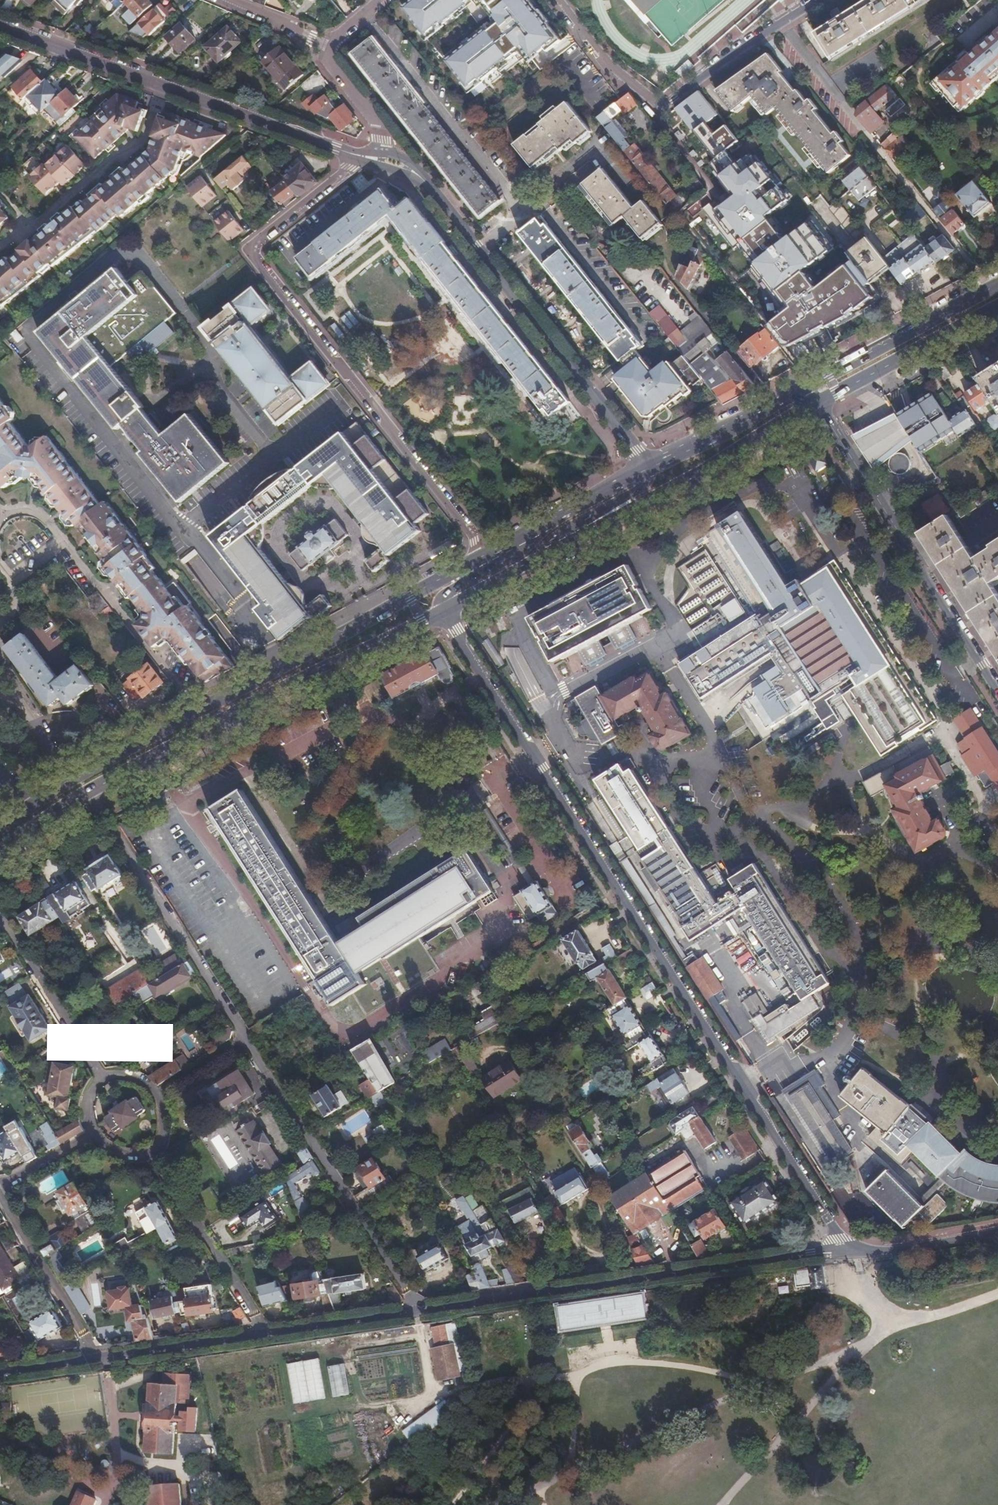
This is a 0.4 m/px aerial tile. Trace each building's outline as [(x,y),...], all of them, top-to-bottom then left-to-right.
[(65,13),(78,0),(54,0),(53,1),(65,13)] [(149,0),(126,0),(125,1),(130,6),(122,14),(132,25),(153,5),(149,0)] [(529,0),(413,0),(402,9),(429,43),(468,12),(485,34),(446,65),(473,98),(529,54),(534,61),(561,40),(529,0)] [(644,15),(661,0),(631,0),(644,15)] [(749,25),(764,11),(771,19),(782,10),(773,0),(765,0),(744,19),(749,25)] [(832,59),(926,0),(869,0),(816,34),(832,59)] [(165,4),(161,4),(156,9),(162,16),(167,11),(169,13),(171,12),(168,8),(165,4)] [(162,16),(156,9),(140,23),(151,35),(172,17),(169,13),(167,11),(162,16)] [(133,29),(142,39),(148,33),(139,23),(133,29)] [(167,36),(181,52),(196,39),(182,24),(167,36)] [(207,47),(220,62),(242,43),(230,28),(207,47)] [(986,42),(987,43),(981,49),(979,48),(968,57),(966,54),(933,83),(955,108),(960,103),(964,109),(978,97),(976,96),(981,91),(983,93),(993,83),(990,80),(997,74),(997,73),(997,31),(986,42)] [(480,216),(500,201),(372,37),(352,53),(480,216)] [(262,61),(286,89),(303,74),(280,46),(262,61)] [(20,64),(14,57),(11,60),(5,54),(0,59),(0,71),(4,68),(9,74),(20,64)] [(776,111),(827,174),(849,158),(840,145),(842,143),(835,134),(832,136),(814,113),(817,111),(809,101),(806,103),(797,91),(794,93),(780,74),(782,73),(768,55),(717,91),(733,111),(753,98),(768,117),(776,111)] [(688,60),(675,72),(680,78),(694,66),(688,60)] [(7,93),(18,105),(24,99),(27,97),(43,82),(32,70),(7,93)] [(27,97),(40,113),(44,110),(61,94),(47,78),(43,82),(27,97)] [(44,110),(59,128),(69,119),(76,113),(73,109),(80,103),(67,89),(61,94),(44,110)] [(675,109),(676,110),(723,170),(735,160),(747,176),(792,233),(806,222),(816,214),(810,206),(821,197),(816,190),(806,198),(791,179),(794,176),(757,129),(739,143),(699,91),(685,102),(675,109)] [(598,117),(675,215),(690,203),(680,192),(675,196),(628,137),(627,138),(612,118),(621,111),(623,114),(638,103),(629,92),(620,99),(598,117)] [(95,159),(103,152),(105,150),(106,150),(122,136),(130,129),(138,132),(144,117),(139,115),(140,112),(141,110),(136,109),(139,102),(118,94),(91,118),(93,120),(75,137),(95,159)] [(356,119),(344,104),(336,111),(324,96),(318,101),(313,94),(302,103),(307,110),(310,108),(314,112),(326,119),(329,117),(340,131),(356,119)] [(859,109),(857,114),(872,134),(884,124),(876,114),(882,109),(882,104),(875,95),(867,103),(859,109)] [(515,146),(533,169),(558,149),(560,152),(573,142),(576,146),(592,133),(568,103),(540,125),(543,128),(529,138),(527,135),(515,146)] [(960,103),(955,108),(959,114),(964,109),(960,103)] [(0,264),(0,308),(42,274),(40,271),(42,269),(49,263),(52,261),(54,263),(68,251),(109,217),(113,222),(166,178),(176,170),(183,151),(201,158),(227,135),(202,126),(199,125),(191,122),(191,121),(172,114),(170,121),(165,119),(163,124),(160,123),(159,122),(158,124),(153,137),(155,138),(150,151),(140,159),(133,165),(126,171),(123,167),(112,176),(114,179),(93,197),(78,209),(77,206),(65,215),(55,223),(47,230),(34,240),(33,239),(21,248),(22,250),(10,260),(8,257),(0,264)] [(893,135),(888,138),(894,145),(898,141),(898,140),(893,135)] [(881,144),(880,144),(893,160),(905,149),(898,141),(894,145),(888,138),(881,144)] [(79,168),(85,164),(69,146),(46,166),(44,163),(30,176),(46,195),(61,183),(63,184),(68,180),(69,182),(81,171),(79,168)] [(243,155),(214,180),(222,190),(227,185),(232,191),(243,182),(237,174),(250,163),(243,155)] [(299,197),(317,183),(303,164),(284,178),(295,193),(299,197)] [(625,217),(643,238),(658,226),(659,227),(663,224),(643,200),(635,207),(603,169),(583,186),(615,226),(625,217)] [(843,182),(851,192),(852,193),(869,180),(861,169),(843,182)] [(201,175),(186,187),(202,207),(217,194),(201,175)] [(295,193),(284,178),(281,180),(283,183),(274,190),(272,192),(281,204),(285,202),(287,204),(290,202),(289,198),(295,193)] [(272,188),(274,190),(283,183),(281,180),(272,188)] [(974,182),(957,196),(975,219),(993,205),(974,182)] [(932,185),(922,192),(932,205),(942,198),(932,185)] [(312,277),(392,215),(425,258),(423,260),(549,418),(570,401),(444,243),(445,242),(411,199),(400,208),(399,207),(396,209),(382,192),(297,258),(312,277)] [(4,224),(2,221),(13,212),(4,203),(6,200),(0,193),(0,227),(4,224)] [(953,234),(965,225),(948,203),(946,200),(933,210),(953,234)] [(846,302),(826,277),(809,291),(734,201),(707,222),(781,311),(784,309),(806,334),(811,329),(812,331),(846,302)] [(837,203),(830,208),(828,210),(856,244),(865,237),(837,203)] [(918,204),(905,216),(915,225),(927,213),(918,204)] [(214,222),(230,241),(239,233),(244,229),(230,210),(224,214),(214,222)] [(816,214),(806,222),(809,226),(819,218),(816,214)] [(620,362),(621,361),(636,350),(639,347),(632,339),(634,337),(546,225),(544,227),(538,219),(519,233),(620,362)] [(937,263),(938,264),(956,251),(942,234),(934,241),(936,243),(927,251),(937,263)] [(847,252),(851,257),(869,280),(887,265),(865,237),(856,244),(847,252)] [(995,261),(997,260),(997,248),(993,242),(985,248),(995,261)] [(890,268),(904,285),(937,263),(927,251),(920,243),(914,246),(921,256),(909,264),(903,255),(896,259),(899,263),(890,268)] [(692,294),(706,254),(699,245),(698,248),(691,267),(681,264),(677,275),(679,277),(692,294)] [(691,267),(698,248),(688,245),(681,264),(691,267)] [(851,257),(826,277),(846,302),(871,282),(869,280),(851,257)] [(51,265),(49,263),(42,269),(44,271),(51,265)] [(140,455),(181,503),(229,464),(189,415),(164,435),(141,407),(143,405),(112,367),(128,354),(144,341),(153,351),(175,333),(167,322),(178,314),(143,271),(129,282),(117,267),(37,333),(116,428),(121,423),(133,438),(144,452),(140,455)] [(271,310),(267,305),(255,290),(236,305),(245,317),(243,318),(234,306),(206,328),(218,343),(230,359),(253,388),(281,424),(331,386),(314,365),(295,380),(298,384),(296,386),(281,367),(258,337),(247,323),(249,321),(252,326),(271,310)] [(747,300),(759,315),(766,310),(754,294),(747,300)] [(743,395),(757,388),(696,312),(689,317),(692,321),(680,331),(677,328),(668,336),(683,354),(702,379),(724,406),(743,395)] [(780,347),(767,331),(739,353),(751,368),(773,351),(774,353),(780,347)] [(137,364),(153,351),(144,341),(128,354),(137,364)] [(814,357),(821,353),(813,343),(807,347),(814,357)] [(621,361),(626,367),(631,363),(632,365),(642,357),(636,350),(621,361)] [(695,386),(702,379),(683,354),(671,364),(669,361),(654,373),(642,358),(628,369),(615,379),(642,414),(645,412),(651,413),(653,415),(666,406),(667,407),(684,394),(686,397),(693,391),(689,386),(693,383),(695,386)] [(631,363),(626,367),(628,369),(642,358),(642,357),(632,365),(631,363)] [(19,370),(25,366),(20,359),(14,363),(19,370)] [(945,363),(938,367),(946,379),(953,375),(945,363)] [(980,376),(984,382),(996,400),(997,404),(997,365),(980,376)] [(977,412),(996,400),(984,382),(965,394),(977,412)] [(898,415),(914,440),(921,451),(957,428),(951,419),(934,392),(898,415)] [(970,408),(971,408),(964,396),(959,400),(964,407),(967,406),(969,409),(970,408)] [(206,682),(235,667),(188,607),(192,604),(175,583),(167,589),(145,561),(149,558),(122,523),(107,503),(102,507),(73,469),(70,471),(67,466),(69,464),(49,438),(37,448),(30,447),(12,424),(17,419),(0,398),(0,454),(1,456),(0,467),(0,483),(7,492),(14,486),(13,485),(21,478),(41,480),(47,488),(45,489),(50,495),(54,493),(57,497),(54,500),(71,522),(74,520),(89,540),(91,538),(95,543),(96,545),(95,546),(94,546),(105,561),(102,563),(120,587),(124,585),(148,616),(147,619),(143,623),(138,627),(155,648),(160,645),(168,639),(171,637),(179,647),(178,648),(191,665),(193,664),(206,682)] [(957,428),(962,436),(977,426),(967,410),(951,419),(957,428)] [(853,436),(875,470),(891,458),(891,457),(892,456),(893,455),(894,454),(896,453),(897,453),(914,440),(898,415),(897,413),(853,436)] [(212,536),(214,538),(266,604),(259,610),(283,640),(292,633),(314,616),(312,612),(313,611),(319,618),(334,606),(325,594),(310,606),(308,607),(261,548),(262,545),(263,524),(315,483),(329,485),(332,486),(336,486),(354,509),(384,546),(380,550),(368,560),(377,572),(389,562),(392,560),(387,554),(389,551),(392,554),(422,530),(416,522),(431,511),(401,474),(381,448),(360,422),(358,420),(309,459),(295,470),(294,469),(288,470),(281,472),(274,476),(266,482),(262,486),(259,490),(256,496),(255,499),(256,501),(214,535),(212,536)] [(828,463),(816,444),(804,450),(816,470),(828,463)] [(891,457),(891,458),(890,459),(890,460),(889,462),(889,463),(889,465),(889,466),(890,468),(891,469),(891,471),(892,472),(894,473),(895,474),(896,474),(898,475),(900,475),(901,475),(903,475),(904,474),(906,474),(907,473),(908,472),(909,471),(910,469),(911,468),(911,466),(912,465),(912,463),(912,462),(911,460),(911,459),(910,457),(909,456),(908,455),(907,454),(905,453),(904,453),(902,452),(901,452),(899,452),(897,453),(896,453),(894,454),(893,455),(892,456),(891,457)] [(938,477),(928,483),(932,489),(942,482),(938,477)] [(924,502),(934,519),(949,509),(939,493),(924,502)] [(891,651),(848,584),(841,588),(831,571),(830,572),(829,569),(803,586),(799,580),(789,586),(746,517),(745,517),(741,512),(707,534),(758,614),(752,618),(751,618),(685,659),(686,660),(681,663),(688,675),(687,676),(702,698),(773,652),(779,648),(814,702),(822,697),(825,701),(835,694),(835,692),(847,684),(845,682),(854,676),(859,684),(851,690),(856,698),(850,701),(882,751),(932,719),(890,652),(891,651)] [(992,581),(997,578),(997,542),(976,557),(948,514),(919,531),(948,577),(959,593),(969,609),(981,627),(992,645),(997,654),(997,591),(992,581)] [(308,539),(309,540),(298,549),(298,550),(290,556),(303,572),(310,566),(311,567),(340,544),(339,543),(347,537),(335,521),(327,527),(326,527),(317,534),(315,533),(312,533),(308,536),(308,539)] [(192,552),(182,561),(205,586),(215,577),(192,552)] [(553,661),(577,649),(597,638),(607,633),(628,622),(652,609),(641,588),(639,589),(638,586),(639,585),(628,565),(529,618),(540,638),(542,637),(544,640),(542,641),(553,661)] [(746,612),(736,598),(733,600),(742,615),(746,612)] [(637,638),(628,622),(607,633),(616,649),(637,638)] [(24,634),(6,648),(51,705),(63,697),(69,705),(93,686),(78,666),(59,680),(24,634)] [(597,638),(577,649),(586,665),(606,654),(597,638)] [(442,681),(444,680),(444,681),(445,682),(446,682),(447,683),(448,683),(449,683),(449,682),(450,682),(451,682),(452,681),(452,680),(453,679),(453,678),(453,677),(452,676),(452,675),(454,674),(439,647),(429,652),(427,650),(383,674),(395,696),(438,673),(442,681)] [(124,685),(137,702),(145,696),(146,697),(165,684),(152,665),(124,685)] [(662,694),(649,672),(638,679),(637,676),(601,696),(596,686),(576,697),(576,698),(571,701),(577,710),(580,708),(583,714),(588,711),(606,742),(617,736),(617,735),(621,733),(614,719),(640,704),(642,707),(640,708),(641,711),(644,710),(656,731),(651,734),(657,746),(659,747),(660,748),(662,749),(664,748),(668,746),(690,733),(667,692),(662,694)] [(106,691),(125,715),(131,711),(112,686),(106,691)] [(807,699),(801,689),(795,693),(801,703),(807,699)] [(752,699),(769,725),(773,722),(757,696),(752,699)] [(796,707),(790,696),(785,699),(792,710),(796,707)] [(960,754),(974,775),(975,774),(977,778),(979,777),(984,786),(993,780),(997,789),(997,751),(970,707),(953,718),(965,737),(958,742),(964,751),(960,754)] [(934,755),(929,747),(864,783),(872,797),(888,788),(899,807),(895,809),(917,851),(944,836),(945,835),(946,834),(946,832),(946,831),(939,818),(933,820),(922,799),(924,798),(922,795),(920,796),(918,792),(945,778),(933,756),(934,755)] [(830,982),(754,863),(730,878),(740,894),(737,896),(735,894),(719,904),(632,768),(626,772),(621,763),(596,779),(640,849),(636,852),(645,867),(644,868),(678,922),(683,919),(686,925),(683,927),(691,939),(744,906),(803,999),(830,982)] [(351,994),(365,1017),(439,970),(419,938),(493,891),(467,848),(360,915),(367,926),(341,942),(242,787),(209,808),(334,1005),(351,994)] [(612,845),(618,858),(625,855),(619,842),(612,845)] [(89,872),(83,876),(91,890),(98,885),(99,888),(123,872),(111,854),(87,869),(89,872)] [(648,907),(655,903),(626,858),(620,862),(648,907)] [(537,912),(543,923),(558,913),(537,880),(514,895),(528,918),(537,912)] [(91,904),(76,881),(48,898),(58,912),(63,921),(91,904)] [(58,912),(48,898),(43,902),(42,901),(19,915),(31,934),(54,919),(52,916),(58,912)] [(656,919),(662,915),(655,903),(648,907),(656,919)] [(669,939),(675,935),(662,915),(656,919),(669,939)] [(579,961),(583,967),(595,960),(592,954),(593,953),(580,928),(564,936),(578,961),(579,961)] [(682,960),(689,956),(675,935),(669,939),(682,960)] [(605,964),(617,957),(610,943),(602,947),(606,955),(602,957),(605,964)] [(188,960),(182,950),(158,965),(164,976),(188,960)] [(714,995),(720,1004),(726,999),(721,990),(722,989),(702,957),(698,959),(693,953),(689,956),(682,960),(707,999),(714,995)] [(188,960),(164,976),(151,984),(135,994),(141,1003),(157,993),(158,995),(195,972),(188,960)] [(605,964),(588,974),(592,981),(598,977),(616,1004),(626,999),(627,998),(610,970),(609,971),(605,964)] [(135,994),(151,984),(139,966),(122,977),(105,987),(117,1006),(135,994)] [(643,988),(653,982),(650,977),(640,983),(643,988)] [(28,996),(19,982),(4,991),(12,1004),(10,1005),(9,1007),(14,1014),(15,1014),(27,1032),(26,1034),(30,1041),(32,1041),(36,1038),(37,1036),(50,1028),(30,995),(28,996)] [(657,988),(653,982),(643,988),(639,990),(646,1001),(654,997),(651,992),(657,988)] [(744,1001),(755,1017),(761,1013),(762,1014),(768,1010),(756,993),(744,1001)] [(707,999),(743,1055),(750,1050),(720,1004),(714,995),(707,999)] [(761,1013),(755,1017),(769,1039),(819,1007),(812,995),(768,1023),(762,1014),(761,1013)] [(449,1000),(447,996),(440,1000),(442,1004),(449,1000)] [(626,999),(616,1004),(605,1011),(610,1020),(613,1018),(625,1037),(622,1039),(625,1043),(645,1031),(641,1024),(642,1023),(630,1004),(629,1004),(626,999)] [(504,1021),(496,1007),(483,1015),(486,1021),(469,1032),(472,1038),(498,1022),(499,1024),(504,1021)] [(233,1030),(229,1025),(215,1034),(222,1045),(231,1039),(233,1030)] [(658,1045),(648,1029),(645,1031),(625,1043),(623,1045),(626,1051),(640,1042),(652,1062),(639,1070),(643,1077),(668,1061),(658,1045)] [(422,1052),(429,1063),(452,1050),(445,1038),(422,1052)] [(395,1083),(370,1041),(353,1051),(370,1080),(378,1093),(395,1083)] [(468,1058),(461,1044),(455,1048),(471,1074),(477,1071),(469,1057),(468,1058)] [(185,1053),(176,1059),(182,1070),(192,1064),(185,1053)] [(176,1059),(149,1077),(153,1080),(158,1085),(182,1070),(176,1059)] [(482,1077),(494,1095),(520,1078),(508,1060),(482,1077)] [(74,1066),(55,1062),(48,1096),(59,1098),(57,1109),(69,1111),(71,1100),(68,1100),(74,1066)] [(992,1164),(983,1161),(974,1157),(972,1155),(971,1155),(970,1154),(969,1153),(968,1152),(967,1151),(965,1150),(965,1149),(961,1153),(931,1122),(864,1067),(842,1095),(878,1125),(870,1135),(901,1162),(913,1149),(939,1175),(943,1172),(954,1182),(963,1187),(974,1192),(983,1195),(997,1197),(997,1165),(992,1164)] [(664,1098),(669,1106),(679,1099),(688,1093),(673,1068),(653,1081),(664,1098)] [(234,1107),(255,1093),(240,1070),(220,1082),(209,1089),(216,1100),(219,1098),(225,1107),(231,1103),(234,1107)] [(822,1086),(814,1074),(785,1093),(792,1104),(795,1102),(834,1162),(852,1150),(814,1091),(822,1086)] [(378,1093),(370,1080),(359,1086),(365,1095),(352,1103),(355,1107),(369,1099),(378,1093)] [(770,1098),(773,1096),(776,1094),(767,1080),(761,1084),(770,1098)] [(313,1095),(326,1116),(348,1102),(341,1091),(335,1094),(329,1085),(313,1095)] [(104,1111),(95,1116),(108,1136),(124,1125),(127,1126),(142,1116),(142,1114),(149,1110),(149,1106),(139,1090),(134,1089),(129,1093),(126,1092),(112,1101),(111,1105),(105,1108),(104,1111)] [(551,1090),(544,1094),(549,1102),(550,1103),(556,1098),(551,1090)] [(384,1102),(378,1093),(369,1099),(375,1107),(384,1102)] [(770,1098),(799,1144),(802,1142),(773,1096),(770,1098)] [(680,1130),(700,1117),(693,1105),(672,1119),(671,1125),(669,1126),(674,1134),(680,1130)] [(561,1120),(565,1127),(571,1123),(567,1116),(561,1120)] [(715,1140),(700,1117),(680,1130),(684,1136),(694,1130),(704,1147),(715,1140)] [(55,1133),(62,1143),(73,1136),(84,1130),(82,1123),(81,1118),(55,1133)] [(261,1132),(259,1128),(254,1120),(250,1122),(249,1121),(242,1125),(243,1126),(237,1130),(242,1138),(264,1174),(281,1164),(269,1146),(272,1144),(263,1130),(261,1132)] [(46,1145),(50,1150),(62,1143),(55,1133),(48,1121),(41,1125),(45,1133),(43,1134),(49,1143),(46,1145)] [(565,1127),(591,1168),(602,1161),(601,1158),(599,1160),(592,1149),(595,1147),(591,1141),(590,1142),(576,1121),(571,1123),(565,1127)] [(390,1132),(385,1124),(373,1131),(378,1140),(390,1132)] [(760,1149),(745,1126),(730,1136),(744,1159),(760,1149)] [(21,1152),(28,1163),(38,1157),(30,1143),(32,1142),(28,1136),(26,1137),(20,1127),(13,1131),(11,1128),(8,1130),(21,1152)] [(21,1152),(8,1130),(0,1135),(0,1154),(5,1162),(21,1152)] [(305,1165),(314,1159),(306,1146),(297,1151),(305,1165)] [(669,1210),(708,1187),(685,1150),(610,1195),(633,1232),(670,1210),(669,1210)] [(355,1196),(360,1203),(387,1186),(393,1183),(388,1175),(385,1176),(373,1157),(358,1167),(359,1168),(357,1169),(355,1172),(355,1176),(364,1190),(355,1196)] [(294,1200),(300,1216),(312,1208),(296,1183),(311,1173),(314,1177),(322,1172),(314,1159),(305,1165),(285,1178),(294,1200)] [(587,1187),(580,1175),(579,1176),(574,1168),(551,1181),(556,1189),(554,1190),(562,1204),(575,1196),(588,1189),(587,1187)] [(930,1223),(948,1205),(937,1194),(926,1205),(925,1205),(924,1205),(888,1170),(868,1189),(904,1226),(919,1212),(930,1223)] [(730,1199),(745,1223),(780,1201),(766,1178),(730,1199)] [(76,1219),(85,1233),(100,1224),(92,1209),(91,1208),(89,1205),(75,1182),(59,1192),(73,1215),(76,1219)] [(511,1214),(516,1222),(539,1210),(535,1201),(537,1200),(532,1190),(502,1205),(508,1216),(511,1214)] [(544,1199),(540,1193),(537,1195),(543,1205),(546,1203),(544,1199)] [(544,1199),(546,1203),(555,1218),(562,1214),(558,1206),(555,1207),(549,1196),(544,1199)] [(468,1203),(464,1197),(459,1199),(468,1214),(470,1219),(474,1226),(474,1227),(477,1233),(465,1241),(474,1257),(493,1245),(472,1210),(468,1203)] [(241,1216),(249,1230),(262,1222),(266,1229),(278,1221),(265,1201),(241,1216)] [(113,1245),(120,1255),(155,1233),(165,1248),(179,1239),(156,1203),(135,1216),(145,1232),(127,1243),(124,1238),(113,1245)] [(472,1210),(493,1245),(504,1239),(482,1204),(472,1210)] [(719,1229),(724,1226),(725,1225),(715,1209),(695,1221),(705,1238),(719,1229)] [(42,1251),(46,1257),(58,1249),(70,1242),(64,1231),(60,1233),(58,1230),(47,1237),(51,1245),(42,1251)] [(699,1256),(710,1255),(701,1240),(692,1245),(699,1256)] [(418,1256),(426,1271),(448,1259),(440,1244),(418,1256)] [(638,1265),(652,1263),(642,1244),(631,1248),(638,1265)] [(4,1290),(19,1281),(0,1249),(0,1284),(4,1290)] [(65,1289),(74,1284),(78,1282),(72,1271),(67,1274),(58,1260),(63,1257),(58,1249),(46,1257),(55,1272),(65,1289)] [(510,1257),(503,1261),(516,1283),(525,1282),(510,1257)] [(131,1287),(137,1285),(122,1261),(117,1264),(131,1287)] [(481,1289),(491,1287),(482,1262),(472,1266),(475,1273),(481,1289)] [(824,1265),(795,1269),(797,1286),(813,1284),(813,1288),(827,1286),(824,1265)] [(324,1312),(337,1310),(325,1280),(325,1279),(323,1276),(321,1270),(313,1271),(310,1275),(311,1282),(295,1285),(297,1298),(305,1297),(306,1301),(314,1300),(313,1296),(322,1295),(324,1312)] [(337,1310),(341,1309),(339,1292),(365,1288),(362,1273),(325,1279),(325,1280),(337,1310)] [(459,1292),(481,1289),(475,1273),(469,1276),(471,1285),(458,1287),(459,1292)] [(265,1306),(289,1300),(287,1296),(282,1289),(279,1283),(277,1280),(259,1285),(265,1306)] [(65,1289),(81,1316),(90,1310),(74,1284),(65,1289)] [(183,1313),(184,1315),(215,1310),(211,1284),(177,1289),(179,1295),(180,1301),(183,1313)] [(396,1301),(404,1300),(395,1285),(388,1290),(396,1301)] [(287,1287),(282,1289),(287,1296),(291,1294),(287,1287)] [(657,1288),(555,1302),(559,1331),(650,1318),(649,1314),(660,1312),(657,1288)] [(21,1313),(28,1308),(18,1295),(12,1300),(21,1313)] [(156,1318),(183,1313),(180,1301),(175,1302),(174,1296),(152,1300),(156,1318)] [(134,1320),(138,1340),(153,1337),(149,1317),(143,1318),(141,1306),(126,1308),(129,1321),(134,1320)] [(233,1320),(236,1325),(251,1323),(242,1308),(233,1313),(236,1318),(233,1320)] [(31,1323),(41,1340),(63,1327),(53,1310),(31,1323)] [(432,1327),(436,1348),(450,1346),(447,1324),(432,1327)] [(450,1346),(436,1348),(442,1378),(456,1376),(450,1346)] [(9,1359),(1,1347),(0,1347),(0,1361),(9,1359)] [(322,1359),(289,1365),(295,1405),(328,1399),(322,1359)] [(347,1364),(330,1367),(334,1397),(351,1395),(347,1364)] [(182,1417),(176,1417),(176,1402),(188,1402),(190,1373),(164,1372),(164,1383),(150,1382),(146,1453),(174,1455),(176,1421),(182,1421),(181,1430),(196,1431),(198,1408),(190,1408),(190,1412),(182,1412),(182,1417)] [(402,1430),(412,1443),(455,1413),(446,1399),(402,1430)] [(151,1504),(183,1504),(181,1486),(150,1488),(151,1504)] [(97,1501),(79,1493),(74,1504),(96,1504),(97,1501)]
